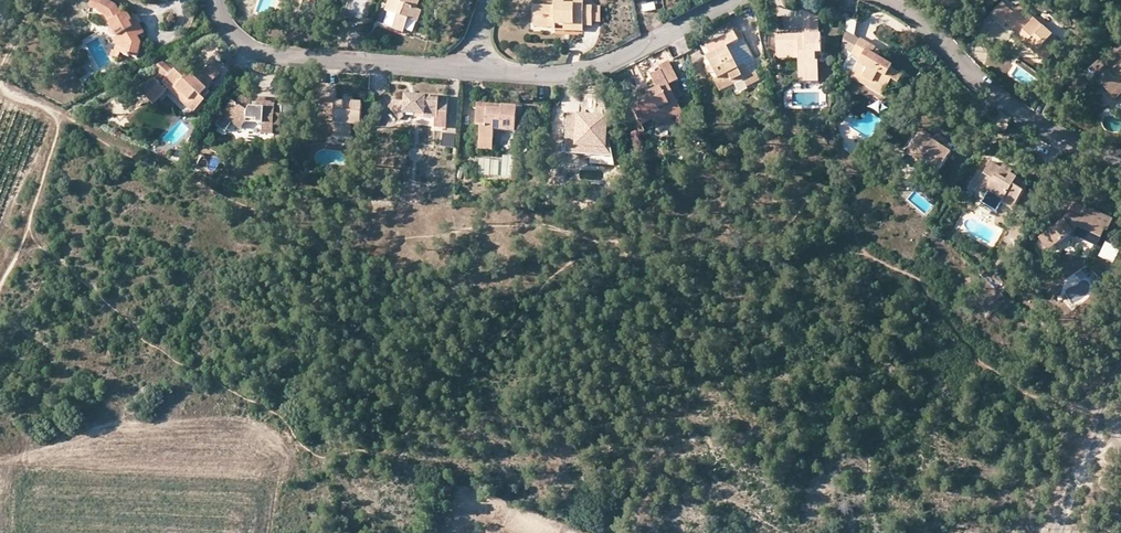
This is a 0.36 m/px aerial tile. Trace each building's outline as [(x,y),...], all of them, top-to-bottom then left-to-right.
[(119,55),(125,56),(124,58),(129,60),(130,58),(138,60),(142,46),(138,39),(145,36),(135,18),(132,20),(131,19),(130,18),(127,18),(125,18),(124,19),(123,19),(116,8),(106,2),(96,0),(94,0),(92,12),(99,14),(98,16),(107,20),(117,41),(121,47),(119,55)] [(418,22),(422,10),(416,8),(419,0),(390,0),(386,11),(398,15),(394,29),(403,32),(409,19),(418,22)] [(592,25),(592,23),(592,9),(592,6),(584,6),(584,0),(565,0),(565,1),(555,1),(555,6),(535,6),(534,20),(544,20),(543,28),(555,28),(555,25),(583,25),(592,25)] [(645,12),(656,10),(655,4),(644,6),(645,12)] [(1017,33),(1048,60),(1062,44),(1060,42),(1055,37),(1020,7),(1015,14),(1008,8),(997,20),(1003,26),(1006,24),(1017,33)] [(592,9),(592,23),(600,23),(601,9),(592,9)] [(800,82),(819,82),(819,62),(817,62),(817,54),(823,54),(824,36),(820,36),(819,17),(802,11),(803,32),(796,32),(796,36),(778,37),(778,60),(799,59),(800,82)] [(544,20),(534,20),(534,28),(543,28),(544,20)] [(839,71),(851,77),(883,95),(886,89),(864,76),(857,78),(852,75),(861,60),(852,55),(861,39),(849,32),(843,50),(849,54),(839,71)] [(1015,36),(1045,63),(1048,60),(1017,33),(1015,36)] [(734,34),(714,44),(718,54),(707,59),(711,67),(713,72),(718,82),(716,83),(720,91),(752,76),(748,67),(738,71),(728,50),(739,44),(734,34)] [(882,60),(872,55),(875,49),(876,48),(861,39),(852,55),(861,60),(852,75),(857,78),(864,76),(886,89),(893,79),(898,83),(903,75),(892,69),(893,67),(882,60)] [(1107,57),(1110,60),(1115,66),(1109,72),(1104,65),(1101,62),(1100,61),(1089,70),(1116,100),(1120,96),(1120,92),(1120,91),(1120,45),(1107,57)] [(884,55),(875,49),(872,55),(882,60),(884,55)] [(1115,66),(1110,60),(1104,65),(1109,72),(1115,66)] [(655,120),(680,108),(677,100),(669,86),(677,82),(679,81),(669,62),(659,67),(661,72),(651,77),(655,85),(659,92),(644,99),(643,97),(631,103),(643,126),(655,120)] [(166,68),(159,74),(167,81),(162,86),(165,88),(163,90),(154,82),(138,91),(153,106),(166,92),(165,91),(167,90),(194,115),(197,111),(199,113),(204,107),(202,105),(205,102),(203,100),(210,93),(208,91),(211,86),(210,85),(200,76),(198,78),(194,78),(191,74),(192,73),(192,68),(187,63),(178,74),(175,71),(173,74),(166,68)] [(166,68),(163,65),(154,70),(159,74),(166,68)] [(211,65),(200,76),(210,85),(220,74),(211,65)] [(669,86),(677,100),(684,97),(677,82),(669,86)] [(659,92),(655,85),(640,92),(643,97),(644,99),(659,92)] [(354,100),(344,99),(344,104),(336,103),(338,87),(322,86),(320,113),(335,114),(335,122),(334,137),(351,138),(352,127),(361,127),(363,105),(353,105),(354,100)] [(273,126),(280,126),(282,106),(274,106),(275,100),(260,98),(256,102),(256,106),(251,105),(251,103),(242,97),(236,106),(232,103),(216,127),(225,133),(231,124),(241,130),(245,124),(262,125),(262,134),(272,135),(273,126)] [(446,129),(448,98),(416,97),(416,100),(404,100),(404,103),(395,102),(389,108),(400,121),(403,118),(415,119),(415,118),(434,119),(434,128),(446,129)] [(481,140),(494,141),(495,131),(515,133),(517,107),(503,106),(503,112),(478,110),(477,127),(482,127),(481,140)] [(658,127),(684,114),(680,108),(655,120),(658,127)] [(335,114),(320,113),(319,121),(335,122),(335,114)] [(566,142),(579,143),(605,145),(607,120),(597,119),(597,122),(587,121),(587,116),(569,115),(566,142)] [(454,147),(454,134),(442,133),(442,146),(454,147)] [(906,158),(936,177),(952,153),(922,134),(906,158)] [(480,151),(493,152),(494,141),(481,140),(480,151)] [(856,154),(870,151),(869,143),(855,145),(856,154)] [(1002,205),(1013,211),(1028,185),(1011,175),(1009,179),(999,173),(1001,170),(991,164),(976,189),(987,196),(989,193),(1003,201),(1002,205)] [(1009,179),(1011,175),(1013,172),(1004,166),(1001,170),(999,173),(1009,179)] [(1071,236),(1097,248),(1105,231),(1108,232),(1113,220),(1089,210),(1085,219),(1068,212),(1064,221),(1039,238),(1048,251),(1071,236)]
